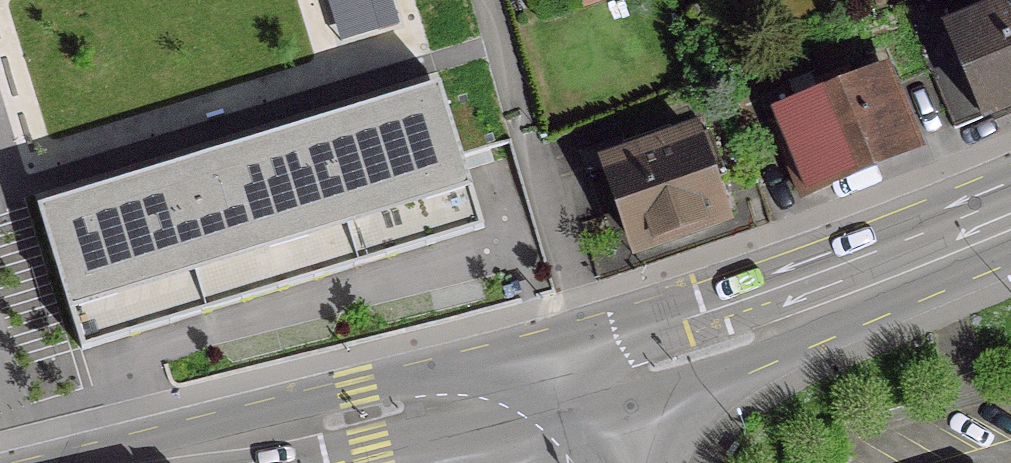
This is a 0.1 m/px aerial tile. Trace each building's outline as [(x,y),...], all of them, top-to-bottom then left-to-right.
[(339,38),(398,22),(392,0),(328,0),(339,38)] [(942,33),(977,119),(1010,105),(1010,5),(942,33)] [(438,71),(33,193),(81,350),(484,227),(438,71)] [(804,189),(804,190),(909,147),(879,74),(850,86),(844,73),(811,87),(808,78),(754,100),(793,193),(804,189)] [(604,167),(632,248),(718,217),(689,137),(668,144),(664,132),(621,146),(618,138),(575,153),(582,175),(604,167)]
